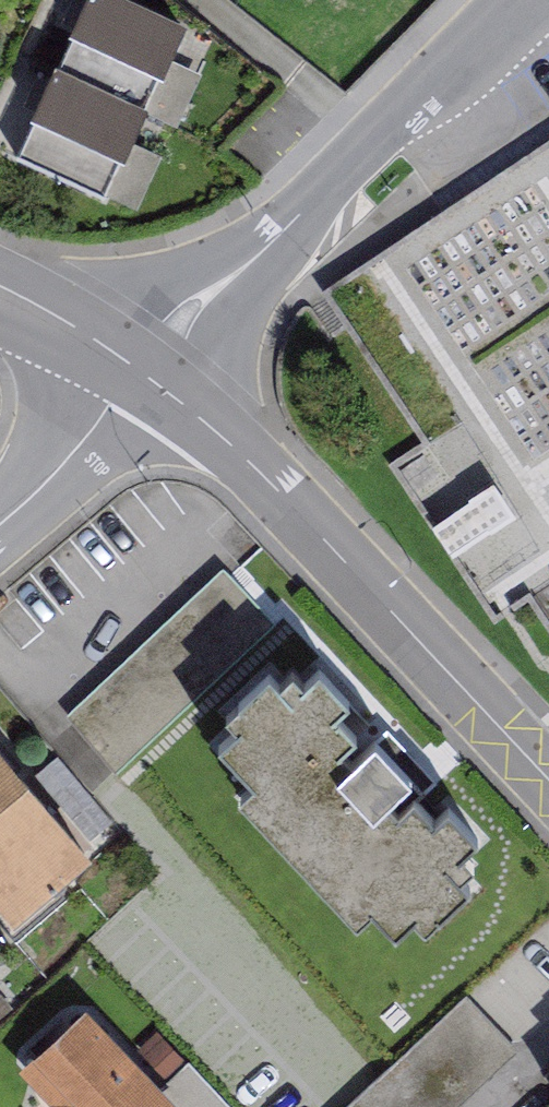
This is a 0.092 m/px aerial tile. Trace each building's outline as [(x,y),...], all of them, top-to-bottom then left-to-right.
[(114,0),(90,0),(55,77),(144,117),(156,89),(165,93),(191,35),(114,0)] [(144,117),(55,77),(15,166),(102,205),(117,170),(125,173),(149,120),(144,117)] [(515,500),(489,461),(426,503),(451,539),(515,500)] [(279,650),(270,640),(237,669),(240,673),(228,684),(239,696),(220,713),(255,752),(242,765),(356,891),(374,875),(396,899),(413,884),(424,897),(469,856),(459,845),(471,833),(461,822),(478,807),(448,775),(433,788),(414,767),(399,781),(384,764),(410,741),(374,702),(347,726),(336,714),(354,698),(336,678),(347,668),(318,635),(303,649),(292,637),(279,650)] [(13,902),(93,836),(0,725),(0,886),(13,902)] [(11,1004),(0,990),(0,1012),(11,1004)] [(18,1057),(64,1106),(170,1106),(183,1094),(85,992),(18,1057)] [(524,1065),(475,1007),(414,1058),(456,1106),(474,1106),(524,1065)]
